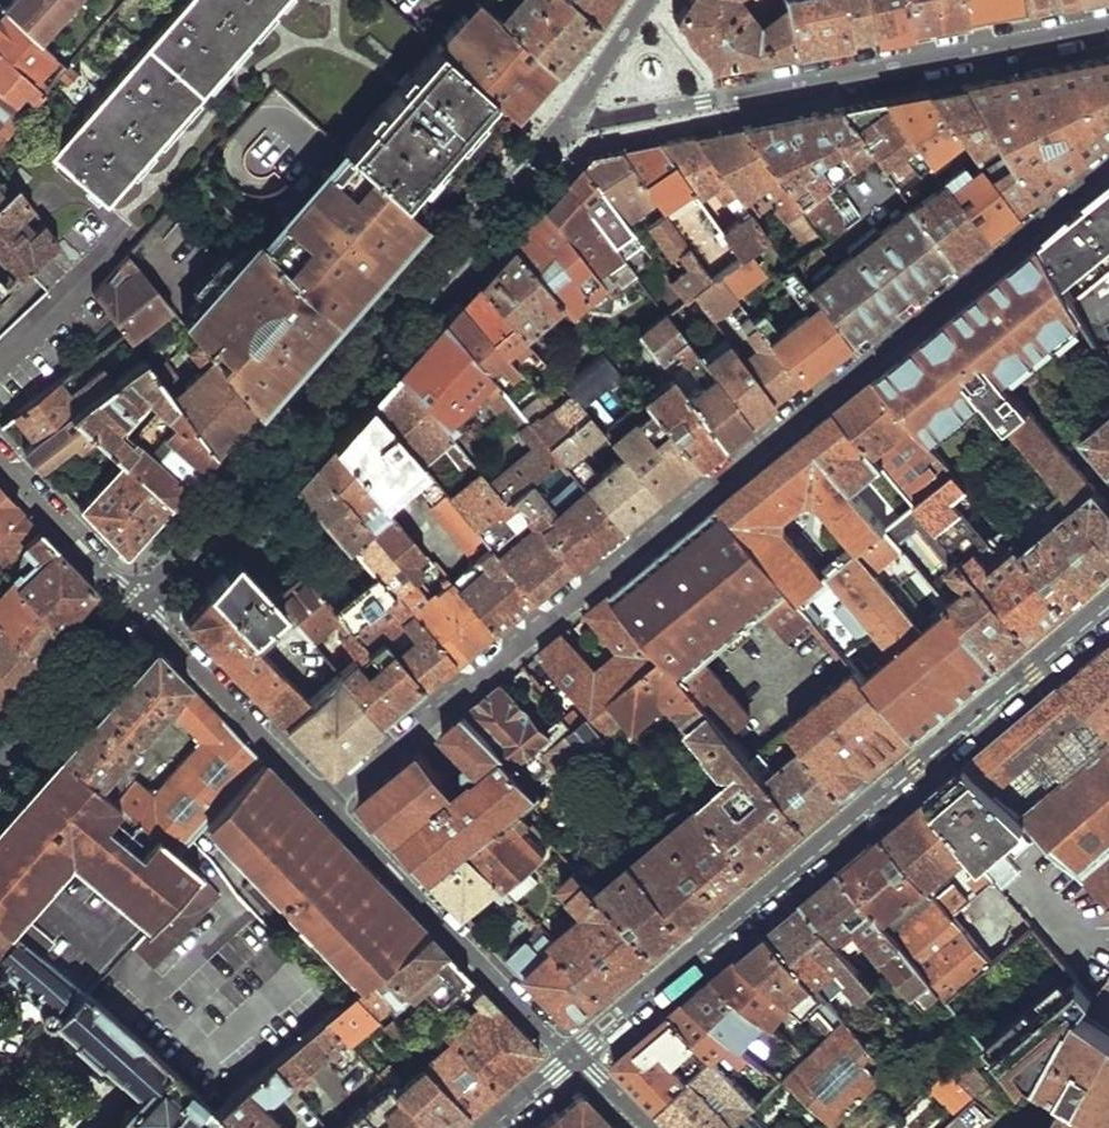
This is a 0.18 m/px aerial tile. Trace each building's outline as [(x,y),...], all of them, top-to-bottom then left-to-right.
[(2,8),(10,15),(39,41),(76,0),(9,0),(2,8)] [(104,202),(133,170),(170,128),(229,62),(267,20),(285,0),(185,0),(48,151),(104,202)] [(512,117),(527,100),(547,77),(555,69),(484,5),(478,0),(475,0),(468,9),(434,47),(512,117)] [(555,69),(574,45),(594,22),(569,0),(518,0),(512,7),(504,0),(498,0),(493,5),(488,0),(484,5),(555,69)] [(594,22),(608,2),(609,0),(569,0),(594,22)] [(712,69),(794,53),(788,2),(774,14),(756,29),(734,0),(687,0),(675,18),(694,44),(712,69)] [(774,14),(788,2),(788,0),(768,0),(774,14)] [(848,43),(842,0),(788,0),(788,2),(794,53),(848,43)] [(848,43),(875,38),(870,0),(842,0),(848,43)] [(875,38),(908,32),(904,0),(870,0),(875,38)] [(959,0),(904,0),(908,32),(962,22),(959,0)] [(1022,0),(959,0),(962,22),(1023,10),(1022,0)] [(1023,10),(1077,0),(1022,0),(1023,10)] [(32,80),(54,55),(39,41),(10,15),(0,26),(0,51),(32,80)] [(349,153),(421,220),(440,198),(461,175),(440,157),(461,132),(482,150),(512,117),(434,47),(405,81),(346,150),(349,153)] [(19,106),(23,101),(18,96),(23,90),(35,101),(44,91),(41,88),(32,80),(0,51),(0,89),(19,106)] [(1002,77),(961,85),(985,126),(993,141),(1006,164),(1028,201),(1085,156),(1108,137),(1108,56),(1042,69),(1002,77)] [(926,91),(959,137),(978,164),(984,159),(979,151),(993,141),(985,126),(961,85),(943,88),(926,91)] [(5,133),(15,125),(3,114),(9,106),(15,111),(19,106),(0,89),(0,128),(5,133)] [(882,100),(914,142),(919,148),(928,160),(959,137),(926,91),(903,96),(882,100)] [(840,108),(870,149),(896,184),(902,179),(889,160),(902,151),(914,142),(882,100),(861,104),(840,108)] [(743,127),(824,237),(844,222),(823,192),(827,190),(823,185),(827,182),(831,187),(835,185),(831,179),(870,149),(840,108),(792,118),(743,127)] [(695,136),(767,235),(786,261),(789,265),(797,258),(764,213),(771,208),(759,191),(769,182),(779,195),(774,198),(797,231),(803,226),(816,244),(824,237),(743,127),(717,132),(695,136)] [(461,132),(440,157),(461,175),(467,168),(482,150),(461,132)] [(658,143),(698,196),(714,183),(724,197),(729,195),(744,213),(723,231),(742,255),(749,249),(767,235),(695,136),(675,140),(658,143)] [(902,151),(907,157),(919,148),(914,142),(902,151)] [(620,150),(714,278),(718,274),(742,255),(723,231),(714,218),(703,204),(698,196),(658,143),(636,147),(620,150)] [(285,210),(258,240),(266,249),(336,168),(349,153),(346,150),(341,146),(328,161),(319,171),(322,174),(288,213),(285,210)] [(586,162),(626,218),(642,206),(647,212),(644,214),(666,251),(673,245),(689,267),(671,281),(685,300),(696,292),(714,278),(620,150),(592,154),(588,159),(586,162)] [(336,168),(266,249),(334,318),(355,295),(385,261),(378,255),(401,225),(408,216),(417,225),(421,220),(349,153),(336,168)] [(916,169),(925,182),(938,173),(928,160),(916,169)] [(565,184),(621,256),(625,261),(645,245),(638,235),(628,243),(616,226),(626,218),(586,162),(574,174),(565,184)] [(945,183),(984,234),(996,225),(1013,212),(988,177),(978,164),(967,172),(960,162),(946,173),(950,179),(945,183)] [(988,177),(1013,212),(1028,201),(1006,164),(988,177)] [(907,202),(951,261),(965,249),(984,234),(945,183),(944,181),(918,201),(902,179),(896,184),(894,185),(907,202)] [(19,277),(26,270),(58,239),(45,221),(32,233),(17,218),(33,204),(17,183),(8,191),(0,200),(0,255),(19,277)] [(8,191),(0,183),(0,200),(8,191)] [(544,208),(596,276),(621,256),(565,184),(553,198),(544,208)] [(1092,217),(1108,204),(1108,198),(1105,192),(1085,208),(1092,217)] [(703,204),(714,218),(721,211),(711,197),(703,204)] [(951,261),(907,202),(857,242),(856,241),(817,271),(818,273),(803,285),(847,344),(870,326),(923,283),(951,261)] [(1064,284),(1108,248),(1108,204),(1092,217),(1085,208),(1043,242),(1064,284)] [(511,245),(562,306),(568,314),(604,287),(596,276),(544,208),(526,228),(511,245)] [(378,255),(385,261),(394,251),(410,233),(417,225),(408,216),(401,225),(378,255)] [(616,226),(628,243),(638,235),(626,218),(616,226)] [(189,310),(182,319),(254,409),(263,398),(270,390),(251,373),(259,365),(282,339),(301,356),(311,344),(303,338),(312,326),(321,334),(334,318),(266,249),(258,240),(253,236),(246,244),(195,303),(189,310)] [(189,298),(183,305),(189,310),(195,303),(246,244),(240,239),(227,254),(220,248),(207,263),(214,269),(210,274),(202,268),(189,283),(196,290),(189,298)] [(796,250),(800,255),(813,246),(807,239),(804,239),(796,244),(796,250)] [(877,378),(908,415),(957,474),(1013,431),(1062,489),(1081,474),(1031,416),(1105,359),(1097,343),(1073,300),(1064,284),(1043,242),(877,378)] [(478,283),(523,338),(562,306),(511,245),(493,266),(478,283)] [(744,308),(800,382),(820,366),(847,344),(803,285),(789,265),(786,261),(778,268),(792,287),(787,290),(806,315),(782,334),(764,308),(757,314),(739,288),(754,277),(749,270),(760,263),(749,249),(742,255),(718,274),(736,297),(744,308)] [(93,287),(126,332),(127,335),(170,304),(127,250),(118,260),(129,275),(110,289),(102,277),(93,287)] [(110,289),(129,275),(118,260),(102,277),(110,289)] [(608,293),(611,297),(637,278),(629,266),(614,278),(617,282),(606,291),(608,293)] [(1097,343),(1108,338),(1108,272),(1073,300),(1097,343)] [(696,292),(713,315),(736,297),(718,274),(714,278),(696,292)] [(647,291),(665,315),(685,300),(671,281),(666,275),(654,286),(649,280),(642,285),(647,291)] [(611,297),(622,311),(647,291),(642,285),(637,278),(611,297)] [(461,302),(501,351),(506,346),(515,356),(522,350),(538,370),(545,364),(523,338),(478,283),(470,292),(461,302)] [(568,314),(574,320),(608,293),(606,291),(604,287),(568,314)] [(622,311),(640,336),(665,315),(647,291),(622,311)] [(444,321),(483,367),(492,359),(504,373),(509,370),(514,365),(501,351),(461,302),(448,316),(444,321)] [(735,346),(775,402),(787,392),(800,382),(744,308),(735,316),(749,334),(735,346)] [(211,451),(214,454),(231,435),(254,409),(182,319),(177,313),(165,323),(201,368),(184,387),(167,362),(154,372),(211,451)] [(640,336),(663,365),(672,359),(668,353),(674,349),(685,340),(665,315),(640,336)] [(398,374),(440,425),(452,414),(461,406),(479,382),(490,396),(494,393),(501,401),(507,395),(483,367),(444,321),(420,349),(398,374)] [(312,326),(303,338),(311,344),(316,339),(321,334),(312,326)] [(775,402),(735,346),(728,336),(699,359),(748,423),(760,414),(775,402)] [(1108,367),(1108,338),(1097,343),(1105,359),(1108,367)] [(251,373),(270,390),(277,383),(286,373),(276,365),(282,359),(291,367),(301,356),(282,339),(259,365),(251,373)] [(674,349),(682,361),(693,351),(685,340),(674,349)] [(559,382),(581,409),(621,376),(599,349),(559,382)] [(683,391),(722,444),(738,432),(748,423),(699,359),(693,351),(682,361),(696,381),(683,391)] [(276,365),(286,373),(291,367),(282,359),(276,365)] [(154,372),(146,360),(115,382),(70,415),(94,436),(120,459),(170,504),(189,482),(214,454),(211,451),(154,372)] [(509,370),(513,374),(517,370),(514,365),(509,370)] [(12,415),(32,442),(70,415),(115,382),(104,368),(70,394),(65,386),(69,382),(65,377),(12,415)] [(513,374),(518,381),(523,377),(517,370),(513,374)] [(370,404),(417,459),(438,442),(459,468),(468,460),(449,437),(440,425),(398,374),(377,397),(370,404)] [(651,412),(696,466),(702,461),(722,444),(683,391),(672,377),(642,401),(651,412)] [(837,411),(868,447),(908,415),(877,378),(855,395),(837,411)] [(556,416),(568,431),(588,414),(581,409),(559,382),(555,385),(570,404),(556,416)] [(490,396),(524,439),(528,437),(536,430),(525,416),(507,395),(501,401),(494,393),(490,396)] [(540,397),(545,404),(551,399),(545,393),(540,397)] [(334,446),(379,497),(381,500),(422,465),(417,459),(370,404),(350,427),(334,446)] [(536,430),(550,447),(568,431),(556,416),(544,426),(531,411),(525,416),(536,430)] [(806,436),(852,491),(884,466),(868,447),(837,411),(818,426),(806,436)] [(611,444),(656,498),(674,483),(696,466),(651,412),(611,444)] [(440,425),(449,437),(462,426),(452,414),(440,425)] [(560,459),(618,529),(637,513),(656,498),(611,444),(588,414),(568,431),(550,447),(560,459)] [(32,458),(40,467),(53,457),(71,442),(78,449),(94,436),(70,415),(32,442),(23,448),(32,458)] [(884,466),(918,505),(957,474),(908,415),(868,447),(884,466)] [(1083,439),(1108,469),(1108,418),(1083,439)] [(482,479),(504,504),(511,497),(560,459),(550,447),(536,430),(528,437),(537,450),(496,482),(490,472),(482,479)] [(721,506),(800,599),(825,579),(783,532),(784,516),(806,498),(819,500),(861,550),(886,530),(852,491),(806,436),(760,474),(721,506)] [(315,466),(356,511),(370,500),(373,502),(379,497),(334,446),(323,457),(315,466)] [(40,467),(46,473),(58,463),(53,457),(40,467)] [(79,508),(124,556),(145,533),(170,504),(120,459),(79,508)] [(537,528),(571,567),(590,552),(618,529),(560,459),(511,497),(528,518),(541,508),(549,519),(537,528)] [(304,478),(296,488),(349,551),(372,529),(356,511),(315,466),(304,478)] [(449,496),(475,527),(504,504),(482,479),(478,473),(449,496)] [(959,554),(1031,638),(1048,624),(1068,607),(1023,553),(1016,545),(1002,556),(962,509),(977,497),(957,474),(918,505),(959,554)] [(1108,544),(1108,507),(1081,474),(1062,489),(1066,493),(1108,544)] [(18,506),(4,491),(0,487),(0,524),(18,506)] [(1068,607),(1093,586),(1108,572),(1108,544),(1066,493),(1053,503),(1064,518),(1023,553),(1068,607)] [(430,512),(473,563),(481,556),(491,547),(475,527),(449,496),(430,512)] [(373,502),(380,510),(385,505),(381,500),(379,497),(373,502)] [(475,527),(491,547),(528,518),(511,497),(504,504),(475,527)] [(356,511),(372,529),(386,518),(380,510),(373,502),(370,500),(356,511)] [(372,529),(414,577),(418,573),(423,569),(416,560),(425,552),(385,505),(380,510),(386,518),(372,529)] [(19,547),(39,528),(27,515),(18,506),(0,524),(0,565),(19,547)] [(614,594),(666,656),(713,711),(730,731),(751,714),(706,660),(756,619),(779,600),(801,627),(807,622),(852,675),(802,717),(753,758),(810,825),(831,808),(857,786),(915,736),(800,599),(721,506),(614,594)] [(16,583),(60,631),(77,612),(95,591),(94,585),(39,528),(19,547),(36,564),(16,583)] [(501,558),(534,597),(550,584),(571,567),(537,528),(507,553),(502,548),(497,553),(501,558)] [(414,577),(372,529),(349,551),(350,552),(355,548),(375,572),(394,594),(414,577)] [(800,599),(915,736),(955,702),(1000,665),(946,601),(940,594),(924,608),(920,604),(904,603),(899,605),(873,572),(902,550),(886,530),(861,550),(825,579),(800,599)] [(481,556),(486,562),(497,553),(491,547),(481,556)] [(946,601),(1000,665),(1013,653),(1031,638),(959,554),(947,564),(957,577),(968,583),(946,601)] [(206,590),(249,636),(263,624),(267,629),(273,623),(268,618),(280,606),(274,600),(235,556),(219,575),(206,590)] [(460,592),(493,631),(510,617),(534,597),(501,558),(460,592)] [(430,635),(453,663),(470,649),(493,631),(460,592),(433,561),(427,566),(445,587),(428,603),(418,611),(411,601),(420,594),(414,586),(423,579),(418,573),(414,577),(394,594),(411,614),(417,620),(426,631),(430,635)] [(280,606),(312,642),(334,622),(346,634),(338,640),(357,661),(358,660),(369,650),(351,630),(331,607),(327,604),(329,601),(304,571),(274,600),(280,606)] [(331,607),(351,630),(394,594),(375,572),(331,607)] [(37,657),(47,646),(60,631),(16,583),(12,580),(7,584),(12,590),(0,600),(0,621),(37,657)] [(275,713),(284,723),(309,701),(249,636),(206,590),(193,604),(183,616),(275,713)] [(351,630),(369,650),(384,637),(403,621),(411,614),(394,594),(351,630)] [(411,601),(418,611),(428,603),(420,594),(411,601)] [(540,653),(592,716),(572,734),(565,725),(550,738),(503,684),(468,713),(524,773),(539,761),(554,781),(630,719),(613,699),(666,656),(614,594),(590,613),(622,651),(595,674),(563,635),(540,653)] [(403,621),(409,628),(417,620),(411,614),(403,621)] [(409,628),(417,639),(426,631),(417,620),(409,628)] [(13,684),(23,672),(37,657),(0,621),(0,672),(13,684)] [(400,658),(423,688),(438,676),(453,663),(430,635),(400,658)] [(341,674),(381,723),(399,708),(423,688),(400,658),(384,637),(369,650),(380,662),(369,671),(358,660),(357,661),(341,674)] [(1108,730),(1108,644),(1061,685),(1108,730)] [(203,824),(263,761),(154,647),(113,694),(59,755),(174,855),(188,841),(203,824)] [(613,699),(630,719),(638,729),(680,695),(682,697),(678,706),(695,726),(713,711),(666,656),(613,699)] [(0,672),(0,698),(13,684),(0,672)] [(279,726),(323,775),(343,757),(364,738),(381,723),(341,674),(309,701),(284,723),(279,726)] [(690,822),(684,817),(683,815),(679,814),(675,814),(670,816),(669,818),(668,819),(666,823),(666,826),(667,828),(674,836),(605,895),(660,953),(694,924),(785,847),(810,825),(753,758),(730,731),(713,711),(695,726),(716,750),(712,752),(725,769),(735,771),(744,763),(750,772),(690,822)] [(421,864),(436,880),(470,852),(524,811),(544,794),(524,773),(468,713),(453,725),(442,734),(469,763),(464,769),(465,778),(470,783),(458,794),(420,752),(360,801),(421,864)] [(35,960),(48,946),(17,919),(66,864),(141,931),(192,874),(193,873),(174,855),(59,755),(9,812),(0,823),(0,929),(35,960)] [(284,913),(357,991),(426,932),(349,851),(263,761),(203,824),(256,881),(242,894),(272,925),(284,913)] [(944,783),(928,797),(981,862),(1034,926),(1079,982),(1097,1003),(1108,987),(1108,897),(1021,815),(1010,805),(967,764),(944,783)] [(884,834),(931,891),(937,887),(933,881),(955,864),(961,871),(973,861),(979,868),(966,879),(977,891),(966,900),(952,883),(936,897),(991,964),(1034,926),(981,862),(928,797),(901,819),(884,834)] [(470,852),(502,884),(506,888),(548,854),(524,828),(533,820),(524,811),(470,852)] [(842,869),(938,985),(950,1000),(991,964),(936,897),(931,891),(884,834),(861,853),(842,869)] [(79,999),(189,1098),(210,1116),(269,1066),(324,1019),(337,1008),(238,900),(214,867),(188,841),(174,855),(193,873),(192,874),(141,931),(79,999)] [(436,880),(467,913),(502,884),(470,852),(436,880)] [(804,901),(848,952),(861,940),(864,944),(870,939),(921,1000),(938,985),(842,869),(820,887),(804,901)] [(562,947),(609,996),(631,977),(660,953),(605,895),(581,870),(565,883),(572,892),(577,890),(599,913),(561,945),(562,947)] [(770,929),(813,981),(835,963),(849,980),(855,976),(867,991),(875,984),(848,952),(804,901),(784,917),(770,929)] [(40,1005),(38,1009),(38,1011),(39,1014),(40,1016),(43,1018),(45,1018),(47,1018),(51,1017),(52,1015),(72,992),(35,960),(0,929),(0,970),(40,1005)] [(794,1000),(799,1004),(804,1000),(800,995),(815,983),(813,981),(770,929),(751,944),(739,954),(794,1000)] [(353,994),(370,1013),(386,999),(390,1004),(418,982),(437,1002),(446,996),(469,977),(454,961),(426,932),(357,991),(353,994)] [(543,993),(569,1019),(581,1020),(609,996),(562,947),(546,961),(529,941),(509,957),(543,993)] [(794,1000),(739,954),(724,967),(713,976),(768,1021),(794,1000)] [(684,1000),(741,1045),(754,1027),(772,1041),(781,1030),(768,1021),(713,976),(697,989),(684,1000)] [(994,1054),(1019,1084),(1030,1072),(1070,1095),(1048,1127),(1108,1127),(1108,1019),(1093,1008),(1097,1003),(1079,982),(994,1054)] [(1093,1008),(1108,1019),(1108,987),(1097,1003),(1093,1008)] [(448,1039),(496,1089),(515,1073),(541,1052),(480,988),(471,995),(480,1006),(456,1029),(449,1022),(440,1029),(448,1039)] [(189,1098),(79,999),(72,992),(52,1015),(75,1034),(72,1037),(97,1061),(101,1058),(140,1093),(109,1127),(164,1127),(189,1098)] [(324,1019),(343,1039),(372,1015),(370,1013),(353,994),(337,1008),(324,1019)] [(424,1013),(435,1025),(457,1008),(446,996),(437,1002),(424,1013)] [(670,1012),(699,1041),(707,1049),(714,1056),(724,1047),(738,1062),(749,1052),(741,1045),(684,1000),(677,1006),(670,1012)] [(786,1074),(828,1118),(832,1123),(837,1119),(890,1069),(845,1017),(840,1021),(822,1006),(813,1015),(831,1031),(786,1074)] [(632,1082),(658,1108),(691,1077),(714,1056),(707,1049),(690,1064),(682,1055),(699,1041),(670,1012),(639,1038),(614,1058),(615,1065),(632,1082)] [(382,1025),(394,1037),(405,1028),(408,1026),(396,1013),(382,1025)] [(269,1066),(290,1089),(293,1092),(310,1078),(302,1069),(336,1042),(342,1047),(347,1043),(343,1039),(324,1019),(269,1066)] [(895,1034),(897,1050),(903,1056),(910,1050),(921,1039),(908,1023),(895,1034)] [(419,1064),(467,1114),(479,1104),(496,1089),(448,1039),(431,1054),(405,1028),(394,1037),(419,1064)] [(910,1050),(936,1080),(947,1069),(921,1039),(910,1050)] [(949,1072),(973,1099),(995,1081),(970,1054),(949,1072)] [(691,1077),(735,1123),(758,1100),(714,1056),(691,1077)] [(427,1127),(450,1127),(452,1127),(467,1114),(419,1064),(404,1077),(388,1060),(374,1072),(386,1084),(427,1127)] [(223,1127),(279,1127),(256,1102),(262,1097),(268,1098),(273,1104),(290,1089),(269,1066),(210,1116),(223,1127)] [(936,1080),(961,1111),(973,1099),(949,1072),(947,1069),(936,1080)] [(735,1123),(691,1077),(658,1108),(676,1127),(730,1127),(735,1123)] [(386,1084),(335,1127),(427,1127),(386,1084)] [(580,1090),(535,1127),(615,1127),(580,1090)] [(210,1116),(189,1098),(164,1127),(223,1127),(210,1116)] [(832,1123),(828,1118),(818,1127),(827,1127),(832,1123)] [(837,1127),(840,1127),(843,1124),(837,1119),(832,1123),(837,1127)]
